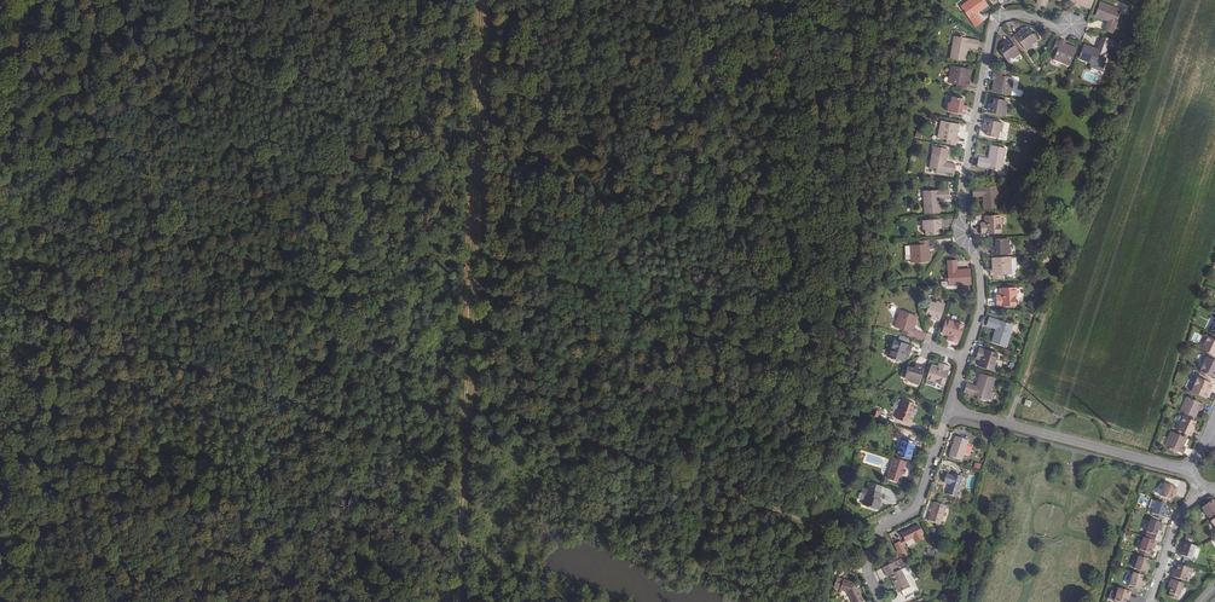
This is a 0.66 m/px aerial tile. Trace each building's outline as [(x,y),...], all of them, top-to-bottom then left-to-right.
[(955,1),(969,22),(978,16),(972,7),(982,0),(957,0),(955,1)] [(1073,3),(1072,5),(1078,7),(1078,5),(1090,9),(1093,0),(1074,0),(1073,3)] [(1121,10),(1100,2),(1094,16),(1107,21),(1104,31),(1112,34),(1121,10)] [(1036,40),(1029,30),(1025,33),(1023,33),(1021,30),(1014,35),(1025,50),(1033,45),(1031,43),(1036,40)] [(979,40),(955,36),(950,59),(965,62),(967,48),(977,49),(979,40)] [(1014,36),(1012,37),(1022,52),(1025,50),(1014,36)] [(1020,53),(1009,38),(1002,43),(1005,46),(1004,47),(999,50),(1006,60),(1011,57),(1012,59),(1020,53)] [(1065,43),(1066,41),(1061,39),(1060,42),(1056,51),(1053,59),(1070,66),(1076,48),(1065,43)] [(1096,49),(1084,45),(1078,58),(1100,67),(1102,62),(1104,57),(1109,43),(1100,40),(1096,49)] [(969,69),(951,65),(948,83),(956,84),(967,86),(968,87),(969,81),(967,81),(969,69)] [(1098,76),(1085,71),(1083,78),(1096,82),(1098,76)] [(1013,78),(1005,76),(994,74),(992,74),(991,79),(994,79),(992,92),(1010,96),(1013,78)] [(966,108),(962,107),(962,105),(963,99),(952,97),(950,103),(948,103),(946,112),(965,115),(966,108)] [(1004,106),(1005,100),(1004,100),(994,98),(993,104),(992,105),(988,104),(987,113),(1005,116),(1006,106),(1004,106)] [(1001,132),(1003,123),(984,120),(983,128),(987,129),(987,130),(986,135),(998,138),(999,132),(1001,132)] [(957,136),(959,124),(941,121),(937,138),(946,140),(946,144),(955,146),(956,142),(958,142),(959,137),(957,136)] [(946,163),(948,150),(933,146),(929,169),(934,170),(939,171),(954,174),(956,165),(946,163)] [(1001,171),(1006,148),(991,146),(988,159),(978,157),(976,166),(1001,171)] [(999,209),(997,187),(972,188),(972,197),(983,196),(984,210),(999,209)] [(949,199),(948,190),(923,191),(924,214),(939,213),(938,200),(949,199)] [(1000,215),(984,216),(985,222),(985,224),(981,225),(981,234),(1000,233),(999,225),(1001,225),(1000,215)] [(941,227),(941,219),(938,219),(925,220),(922,220),(923,230),(925,230),(925,236),(937,235),(937,229),(937,227),(941,227)] [(995,245),(995,247),(991,247),(991,255),(1010,254),(1009,245),(1007,245),(1007,239),(995,239),(995,245)] [(931,250),(930,244),(929,244),(918,245),(910,245),(911,263),(929,262),(929,250),(931,250)] [(1002,275),(1011,274),(1010,257),(992,258),(992,270),(989,270),(990,276),(992,276),(1002,275)] [(956,260),(947,260),(947,275),(948,281),(948,285),(971,284),(970,269),(956,270),(956,260)] [(996,307),(1015,306),(1015,297),(1014,288),(1000,288),(1000,295),(1000,297),(996,297),(996,307)] [(935,303),(929,301),(926,313),(931,314),(933,315),(932,319),(939,321),(945,304),(936,301),(935,303)] [(914,328),(917,316),(900,311),(894,328),(902,330),(912,334),(914,334),(916,328),(914,328)] [(1006,347),(1013,325),(989,317),(986,326),(996,329),(991,342),(1006,347)] [(957,343),(964,325),(955,322),(946,319),(941,333),(948,336),(950,336),(949,340),(957,343)] [(1202,344),(1200,349),(1214,356),(1214,339),(1208,336),(1204,345),(1202,344)] [(909,355),(912,346),(894,339),(891,348),(888,357),(902,362),(904,355),(905,353),(909,355)] [(994,361),(997,353),(979,347),(976,357),(980,358),(980,360),(977,366),(991,371),(994,361)] [(1200,371),(1213,377),(1214,373),(1214,360),(1207,357),(1207,356),(1200,371)] [(944,384),(950,367),(940,364),(939,368),(937,367),(931,365),(926,379),(936,382),(944,384)] [(918,384),(924,367),(917,365),(916,368),(914,368),(908,366),(904,378),(910,380),(910,382),(918,384)] [(981,373),(976,387),(966,384),(963,392),(977,397),(976,399),(981,401),(982,398),(987,400),(994,378),(981,373)] [(1191,392),(1206,399),(1209,394),(1206,393),(1211,383),(1198,377),(1191,392)] [(1194,401),(1186,397),(1180,411),(1190,416),(1195,418),(1198,411),(1201,412),(1204,405),(1198,402),(1194,401)] [(909,418),(914,404),(904,400),(901,408),(900,408),(897,419),(907,423),(908,419),(909,418)] [(878,418),(880,412),(873,409),(871,415),(878,418)] [(1196,422),(1193,421),(1189,419),(1184,416),(1179,426),(1177,425),(1175,429),(1185,434),(1188,435),(1191,436),(1194,431),(1192,430),(1193,428),(1196,422)] [(913,442),(915,437),(902,432),(900,438),(903,439),(897,455),(910,460),(915,443),(913,442)] [(1172,432),(1165,446),(1173,449),(1177,451),(1183,454),(1186,447),(1183,446),(1187,438),(1183,437),(1172,432)] [(962,460),(968,440),(956,436),(949,457),(962,460)] [(899,482),(906,462),(894,458),(887,478),(899,482)] [(953,474),(953,476),(946,474),(944,482),(950,484),(947,494),(955,497),(962,477),(953,474)] [(880,493),(882,486),(870,482),(862,505),(878,510),(881,499),(879,498),(881,493),(880,493)] [(1160,497),(1170,500),(1172,495),(1173,493),(1175,494),(1178,488),(1164,484),(1160,497)] [(1214,515),(1214,508),(1214,506),(1214,505),(1214,503),(1213,500),(1202,508),(1209,519),(1214,515)] [(1167,513),(1164,512),(1165,510),(1166,505),(1156,501),(1154,509),(1152,514),(1154,515),(1153,517),(1162,520),(1163,518),(1165,518),(1167,513)] [(939,528),(946,506),(934,502),(928,521),(936,524),(935,526),(939,528)] [(1146,533),(1156,536),(1158,530),(1158,528),(1161,529),(1163,524),(1150,520),(1146,533)] [(900,542),(901,543),(901,544),(912,538),(914,543),(924,539),(921,534),(923,533),(919,525),(901,534),(904,540),(900,542)] [(937,536),(939,530),(931,528),(929,533),(937,536)] [(1155,547),(1156,542),(1143,538),(1139,550),(1142,551),(1141,554),(1147,556),(1148,553),(1150,554),(1151,549),(1152,547),(1155,547)] [(895,546),(901,559),(903,557),(907,556),(901,544),(901,543),(895,546)] [(1196,546),(1185,543),(1184,548),(1183,550),(1180,549),(1179,555),(1192,559),(1196,546)] [(1149,567),(1146,567),(1146,564),(1148,559),(1138,556),(1134,569),(1147,573),(1149,567)] [(903,557),(901,559),(893,563),(895,568),(901,565),(906,563),(903,557)] [(895,568),(893,563),(882,568),(887,577),(890,576),(898,593),(910,587),(901,570),(897,571),(895,568)] [(1188,568),(1178,565),(1177,570),(1176,572),(1173,571),(1171,577),(1184,581),(1188,568)] [(1144,584),(1140,583),(1141,581),(1143,576),(1133,573),(1129,585),(1131,586),(1139,589),(1142,590),(1144,584)] [(837,577),(834,587),(848,592),(853,601),(861,601),(864,601),(855,583),(837,577)] [(1169,585),(1172,586),(1171,588),(1170,593),(1169,597),(1174,599),(1175,595),(1179,596),(1183,584),(1171,580),(1169,585)] [(902,598),(912,593),(910,587),(899,593),(902,598)] [(1131,592),(1118,588),(1114,601),(1117,601),(1125,601),(1126,599),(1127,597),(1129,598),(1131,592)]
